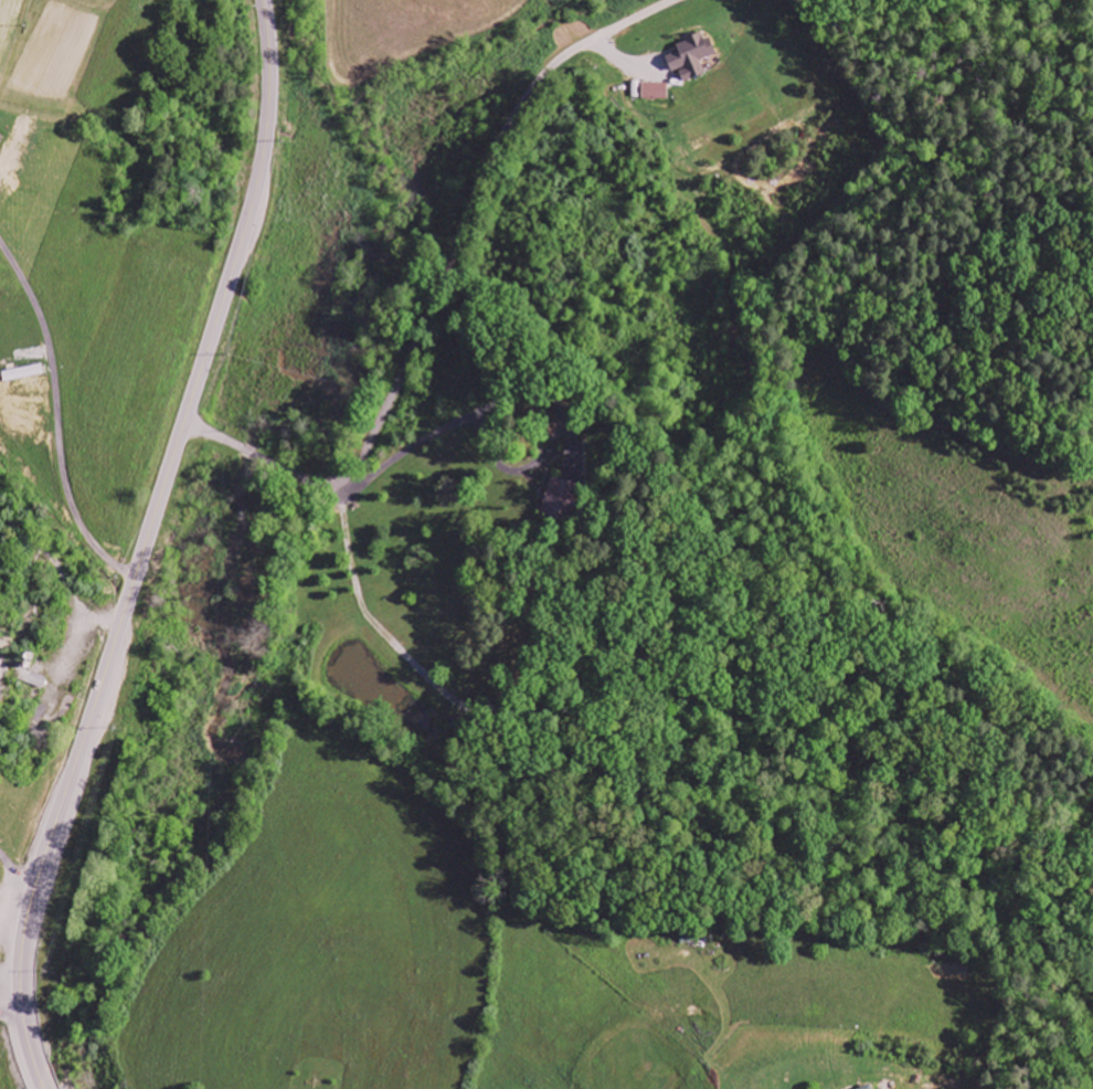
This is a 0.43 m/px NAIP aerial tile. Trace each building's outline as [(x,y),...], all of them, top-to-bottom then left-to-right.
[(706,74),(701,60),(717,54),(711,37),(704,40),(702,33),(676,42),(680,51),(667,56),(672,72),(679,70),(684,82),(706,74)] [(668,100),(669,83),(643,83),(642,99),(668,100)] [(578,483),(550,478),(542,517),(570,523),(578,483)]
